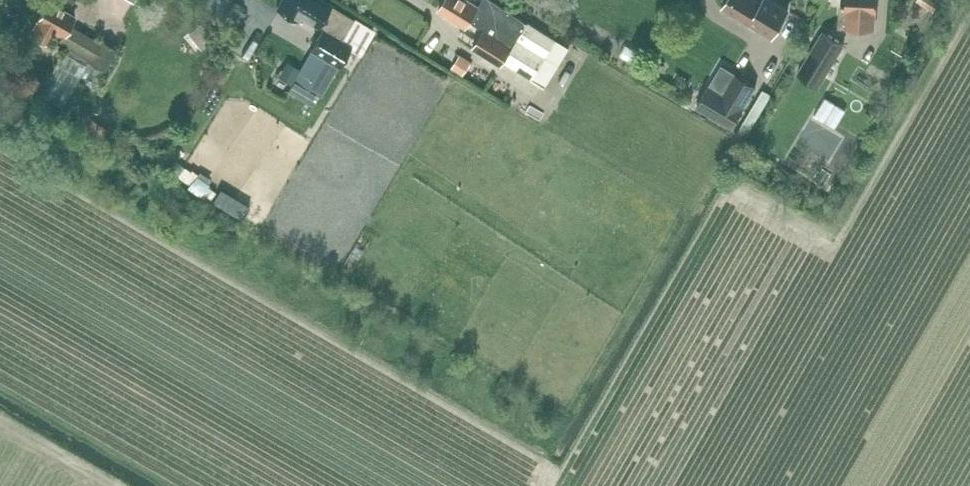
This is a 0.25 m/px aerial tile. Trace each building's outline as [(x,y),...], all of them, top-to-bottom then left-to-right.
[(72,25),(76,16),(49,0),(31,31),(49,42),(56,31),(62,35),(59,39),(67,45),(39,91),(59,103),(83,62),(88,64),(85,69),(99,78),(118,48),(101,38),(100,41),(72,25)] [(319,26),(324,28),(292,81),(321,98),(353,44),(343,39),(355,17),(326,0),(280,0),(276,7),(298,21),(301,16),(318,26),(319,26)] [(439,9),(467,26),(471,20),(484,29),(473,47),(502,65),(505,61),(530,77),(555,37),(495,0),(482,0),(479,5),(472,0),(444,0),(439,9)] [(763,1),(761,0),(726,0),(722,7),(750,24),(751,23),(757,28),(772,37),(789,10),(772,0),(764,0),(763,1)] [(878,0),(847,0),(847,5),(840,4),(838,26),(875,29),(878,0)] [(380,19),(365,38),(375,46),(390,27),(380,19)] [(798,72),(819,86),(844,44),(823,29),(798,72)] [(464,74),(472,61),(460,53),(452,67),(464,74)] [(756,86),(736,74),(723,94),(709,86),(697,106),(731,128),(756,86)] [(837,126),(847,109),(827,97),(816,114),(837,126)] [(106,127),(89,117),(84,126),(101,136),(106,127)] [(814,168),(805,184),(821,194),(830,178),(814,168)]
